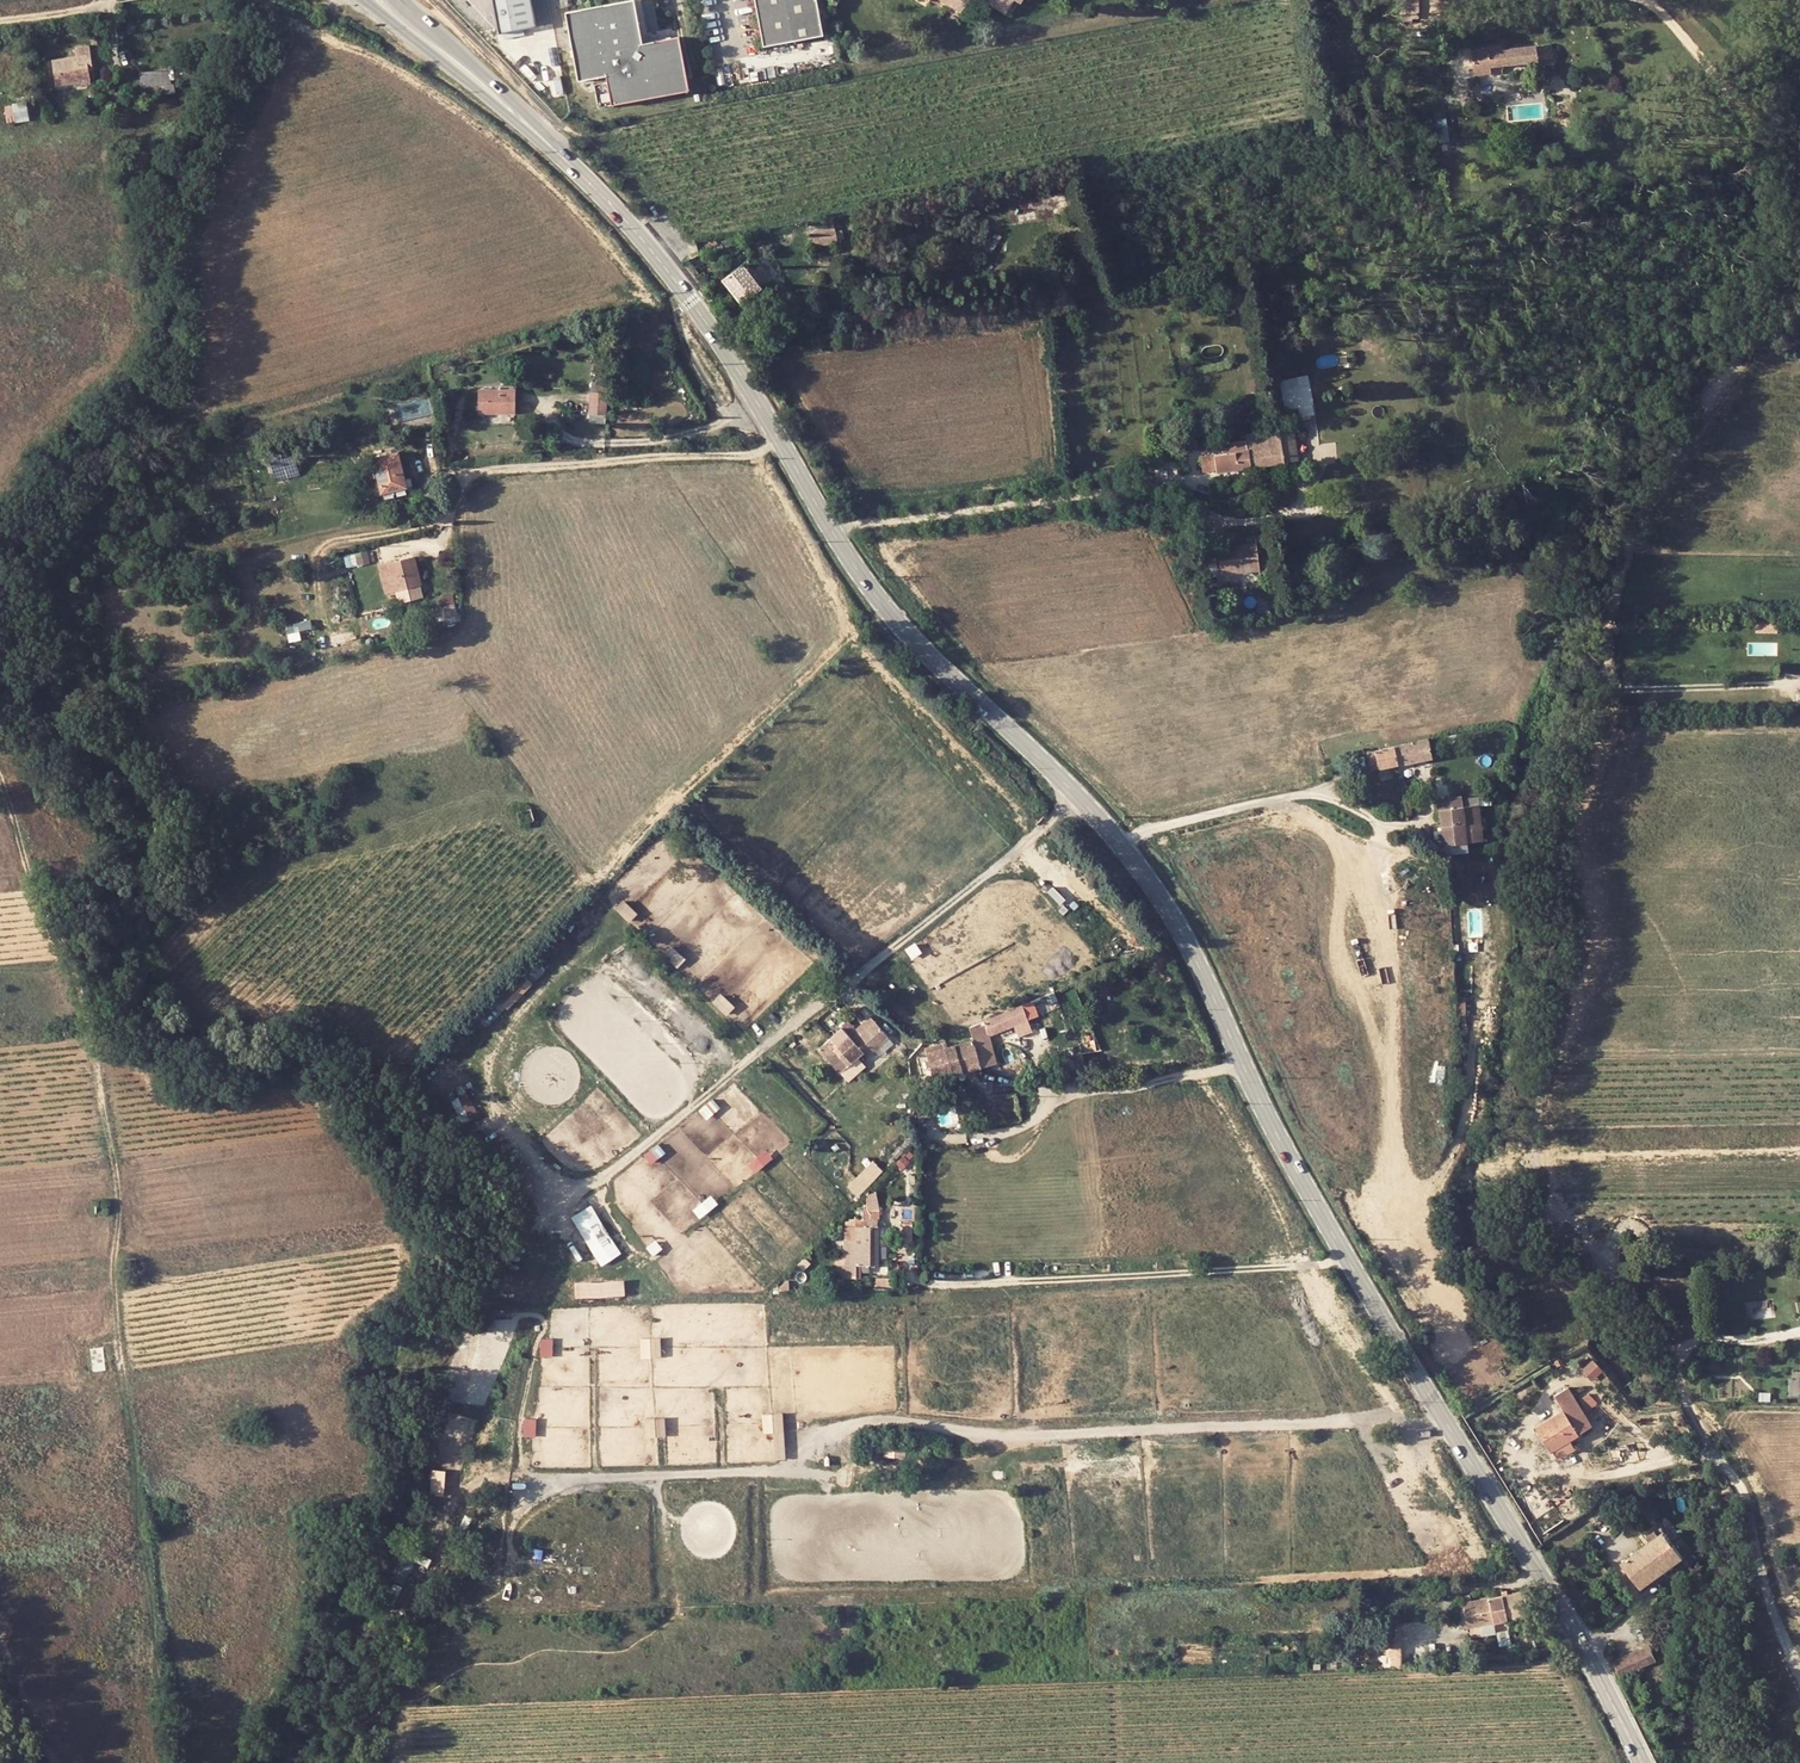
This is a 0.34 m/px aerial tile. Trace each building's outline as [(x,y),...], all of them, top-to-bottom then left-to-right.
[(502,33),(536,29),(531,0),(494,0),(502,33)] [(565,12),(577,81),(604,74),(609,104),(687,92),(678,39),(642,44),(635,0),(630,0),(565,12)] [(761,48),(825,38),(818,0),(753,0),(761,48)] [(961,15),(971,0),(937,0),(961,15)] [(989,5),(1008,16),(1016,2),(1023,6),(1026,0),(992,0),(989,5)] [(1490,67),(1501,66),(1536,62),(1536,60),(1552,58),(1550,47),(1536,49),(1535,46),(1501,49),(1500,45),(1470,49),(1473,75),(1491,72),(1490,67)] [(77,57),(53,61),(56,85),(76,82),(90,80),(88,70),(87,64),(92,63),(89,46),(75,48),(77,57)] [(170,84),(168,67),(161,69),(164,84),(170,84)] [(161,69),(140,72),(142,88),(156,86),(157,92),(165,91),(164,84),(161,69)] [(175,93),(174,84),(170,84),(164,84),(165,91),(166,94),(175,93)] [(142,88),(143,94),(157,92),(156,86),(142,88)] [(14,104),(16,121),(27,119),(26,103),(14,104)] [(1436,119),(1440,142),(1450,140),(1446,118),(1436,119)] [(812,233),(815,246),(836,241),(834,228),(812,233)] [(742,303),(745,301),(752,312),(770,300),(765,293),(775,285),(752,256),(723,279),(742,303)] [(751,347),(755,354),(766,352),(761,342),(751,347)] [(1295,386),(1308,384),(1306,376),(1293,378),(1295,386)] [(1308,384),(1295,386),(1293,378),(1280,380),(1286,408),(1299,406),(1301,415),(1314,413),(1308,384)] [(592,393),(607,393),(607,382),(592,381),(592,393)] [(513,393),(500,393),(500,389),(479,389),(480,412),(513,412),(513,393)] [(591,414),(606,414),(607,393),(592,393),(591,414)] [(591,422),(606,422),(606,414),(591,414),(591,422)] [(1270,436),(1266,436),(1258,438),(1261,464),(1297,458),(1294,436),(1293,427),(1278,428),(1279,435),(1270,436)] [(1253,439),(1258,438),(1266,436),(1265,430),(1252,432),(1253,439)] [(1258,438),(1253,439),(1232,442),(1234,452),(1202,457),(1204,470),(1216,468),(1217,471),(1261,464),(1258,438)] [(406,488),(404,481),(398,452),(375,458),(383,493),(406,488)] [(406,488),(383,493),(384,498),(407,493),(406,488)] [(178,532),(170,538),(179,550),(187,544),(178,532)] [(1219,547),(1222,573),(1257,569),(1254,543),(1219,547)] [(347,554),(348,564),(370,561),(368,551),(347,554)] [(379,565),(386,592),(421,583),(415,557),(379,565)] [(445,606),(447,616),(457,614),(455,604),(445,606)] [(1256,607),(1258,615),(1268,612),(1267,605),(1256,607)] [(1398,763),(1432,756),(1429,746),(1427,738),(1394,745),(1398,763)] [(1394,745),(1366,751),(1369,766),(1370,769),(1378,767),(1389,765),(1398,763),(1394,745)] [(1391,771),(1389,765),(1378,767),(1379,773),(1391,771)] [(1441,809),(1478,805),(1477,798),(1449,801),(1450,804),(1441,805),(1441,809)] [(1441,809),(1443,826),(1444,844),(1482,839),(1478,805),(1441,809)] [(649,855),(657,861),(663,854),(655,848),(649,855)] [(630,920),(638,912),(625,899),(617,907),(630,920)] [(65,904),(68,914),(76,911),(74,902),(65,904)] [(1053,990),(1035,999),(1041,1012),(1059,1004),(1053,990)] [(715,1000),(727,1013),(734,1007),(722,994),(715,1000)] [(973,1041),(989,1036),(1029,1017),(1023,1004),(968,1026),(973,1041)] [(869,1016),(848,1035),(853,1040),(874,1022),(869,1016)] [(874,1022),(853,1040),(865,1055),(886,1036),(874,1022)] [(989,1036),(973,1041),(980,1066),(995,1063),(989,1036)] [(953,1073),(963,1071),(980,1066),(973,1041),(955,1045),(947,1047),(953,1073)] [(927,1047),(928,1052),(934,1078),(949,1074),(942,1049),(947,1047),(945,1043),(927,1047)] [(949,1074),(953,1073),(947,1047),(942,1049),(949,1074)] [(754,1171),(774,1158),(769,1149),(749,1162),(754,1171)] [(848,1184),(858,1195),(885,1170),(875,1159),(848,1184)] [(868,1192),(870,1218),(881,1217),(879,1192),(868,1192)] [(572,1215),(602,1265),(623,1253),(593,1203),(572,1215)] [(878,1238),(878,1226),(868,1226),(854,1226),(846,1227),(846,1240),(844,1240),(844,1264),(837,1264),(837,1276),(855,1276),(855,1264),(872,1264),(871,1238),(878,1238)] [(124,1259),(125,1270),(136,1269),(135,1258),(124,1259)] [(481,1283),(488,1290),(498,1278),(492,1272),(481,1283)] [(576,1282),(577,1298),(626,1295),(625,1278),(576,1282)] [(642,1357),(663,1355),(661,1336),(641,1337),(642,1357)] [(542,1337),(542,1354),(554,1354),(553,1337),(542,1337)] [(1583,1368),(1593,1379),(1605,1369),(1594,1357),(1583,1368)] [(1566,1416),(1580,1407),(1565,1385),(1550,1394),(1562,1411),(1537,1428),(1550,1450),(1577,1433),(1566,1416)] [(1588,1409),(1598,1403),(1592,1392),(1581,1398),(1588,1409)] [(1566,1416),(1577,1433),(1591,1424),(1580,1407),(1566,1416)] [(775,1458),(787,1457),(784,1411),(763,1413),(764,1433),(773,1432),(775,1458)] [(648,1435),(667,1434),(666,1416),(647,1417),(648,1435)] [(537,1436),(538,1417),(526,1417),(525,1435),(537,1436)] [(884,1444),(884,1456),(904,1457),(905,1445),(884,1444)] [(432,1492),(446,1492),(446,1468),(432,1469),(432,1492)] [(1647,1536),(1651,1541),(1659,1534),(1656,1530),(1647,1536)] [(1662,1532),(1659,1534),(1651,1541),(1624,1561),(1642,1586),(1681,1556),(1662,1532)] [(406,1583),(414,1558),(402,1555),(395,1579),(406,1583)] [(1528,1614),(1526,1602),(1524,1595),(1523,1592),(1509,1594),(1502,1596),(1507,1618),(1528,1614)] [(1494,1621),(1507,1618),(1502,1596),(1489,1598),(1494,1621)] [(1494,1621),(1489,1598),(1463,1603),(1468,1626),(1494,1621)] [(1608,1606),(1614,1615),(1624,1607),(1618,1599),(1608,1606)] [(1461,1617),(1461,1627),(1468,1626),(1463,1603),(1452,1605),(1454,1617),(1461,1617)] [(1499,1644),(1512,1641),(1509,1629),(1496,1632),(1499,1644)] [(1345,1633),(1345,1649),(1357,1649),(1357,1634),(1345,1633)] [(1390,1633),(1391,1663),(1400,1663),(1398,1633),(1390,1633)] [(1649,1645),(1614,1661),(1621,1675),(1622,1676),(1639,1668),(1656,1659),(1649,1645)]
